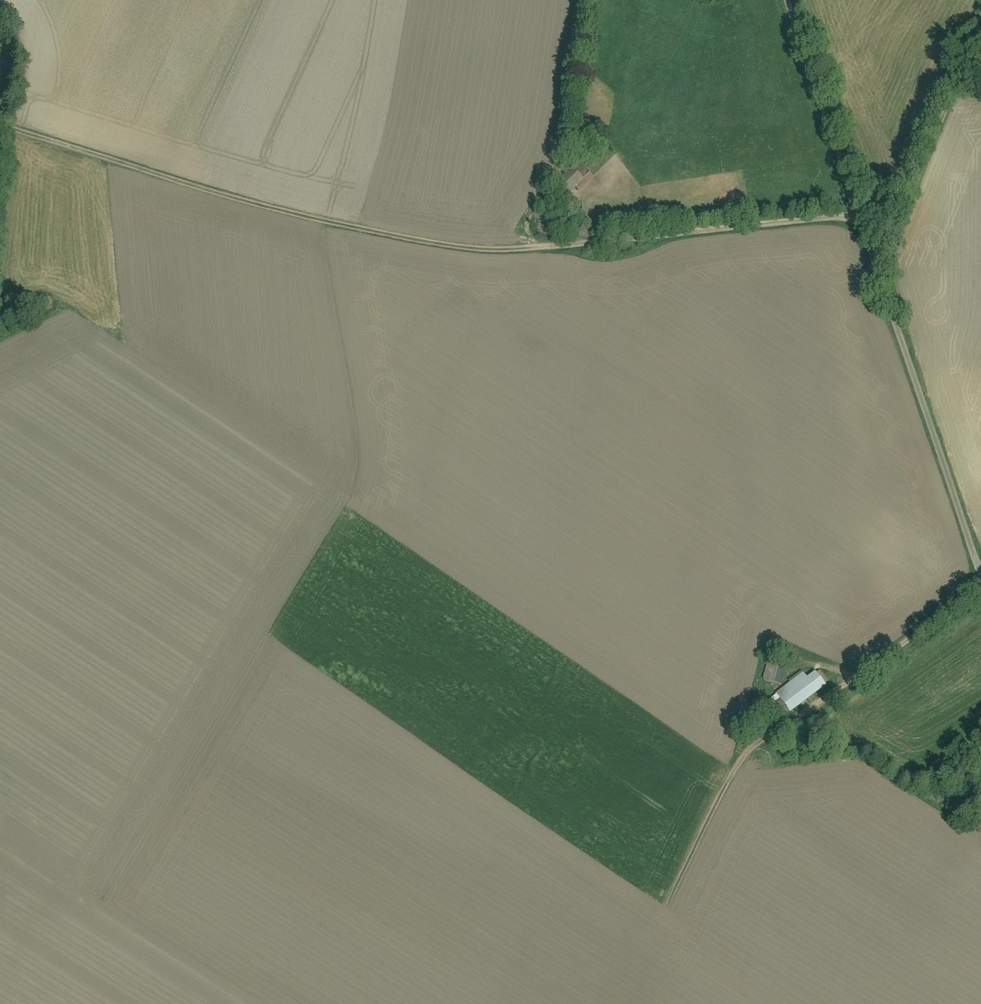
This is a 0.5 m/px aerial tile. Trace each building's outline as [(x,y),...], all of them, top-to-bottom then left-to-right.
[(557,185),(570,198),(588,180),(575,166),(557,185)] [(769,664),(765,681),(779,684),(782,666),(769,664)] [(802,672),(776,693),(792,714),(828,685),(817,672),(808,679),(802,672)]
